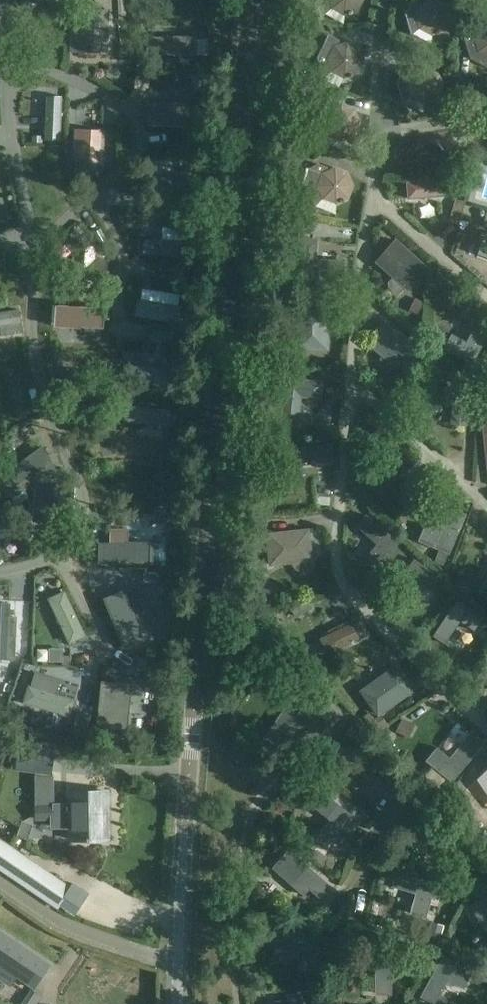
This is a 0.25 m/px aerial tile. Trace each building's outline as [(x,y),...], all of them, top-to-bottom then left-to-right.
[(58,2),(62,10),(72,5),(70,0),(62,0),(58,2)] [(324,15),(333,8),(344,14),(357,11),(363,0),(319,0),(324,15)] [(447,6),(435,0),(423,4),(415,0),(413,0),(405,14),(411,35),(423,31),(432,34),(445,30),(451,19),(447,6)] [(103,52),(105,11),(80,9),(78,51),(103,52)] [(464,38),(470,59),(486,68),(486,25),(481,27),(472,22),(464,38)] [(146,37),(146,54),(195,54),(195,38),(172,38),(146,37)] [(347,43),(334,47),(325,42),(317,58),(323,78),(332,71),(344,77),(357,73),(363,61),(359,49),(347,43)] [(405,68),(397,83),(404,104),(412,97),(424,103),(437,99),(443,87),(439,75),(427,69),(414,73),(405,68)] [(204,79),(192,78),(192,89),(204,89),(204,79)] [(62,95),(46,95),(45,142),(62,142),(62,95)] [(205,105),(154,105),(154,127),(205,127),(205,105)] [(313,124),(323,144),(331,136),(343,140),(355,135),(359,122),(354,110),(341,106),(329,112),(319,108),(313,124)] [(71,130),(69,160),(96,161),(97,131),(71,130)] [(323,174),(313,170),(306,167),(302,185),(307,186),(316,206),(323,198),(336,203),(348,197),(353,185),(347,173),(335,168),(323,174)] [(185,190),(186,177),(154,176),(153,189),(185,190)] [(408,198),(456,195),(455,179),(407,183),(408,198)] [(464,201),(454,199),(449,222),(459,224),(464,201)] [(320,224),(338,230),(342,221),(323,214),(320,224)] [(183,240),(144,238),(144,255),(182,256),(183,240)] [(297,276),(343,279),(344,261),(316,259),(317,239),(299,238),(297,276)] [(407,291),(427,267),(395,239),(374,262),(391,277),(387,283),(387,288),(394,293),(399,293),(403,288),(407,291)] [(486,246),(484,245),(478,261),(486,264),(485,267),(486,268),(486,244),(486,246)] [(76,247),(73,280),(103,282),(105,262),(92,261),(93,248),(76,247)] [(292,288),(310,289),(310,279),(292,279),(292,288)] [(306,307),(307,292),(293,291),(293,306),(306,307)] [(414,298),(408,310),(416,314),(423,302),(414,298)] [(137,302),(135,317),(179,321),(180,306),(137,302)] [(103,309),(57,306),(56,327),(102,330),(103,309)] [(295,351),(328,351),(327,308),(294,309),(295,351)] [(0,313),(0,328),(1,335),(21,332),(18,310),(0,313)] [(472,364),(486,336),(486,322),(479,318),(466,342),(451,334),(443,348),(472,364)] [(401,372),(421,348),(387,321),(368,345),(369,346),(367,350),(366,352),(366,355),(370,359),(374,358),(389,370),(390,370),(391,370),(394,366),(401,372)] [(161,330),(124,325),(123,338),(160,342),(161,330)] [(426,335),(433,346),(446,338),(439,327),(426,335)] [(447,372),(438,363),(428,373),(438,382),(447,372)] [(168,369),(132,366),(131,381),(167,384),(168,369)] [(61,399),(79,401),(82,372),(63,370),(61,399)] [(281,424),(298,426),(301,397),(322,399),(323,381),(285,378),(281,424)] [(339,386),(325,389),(327,397),(341,395),(339,386)] [(450,424),(467,426),(470,391),(428,387),(427,403),(452,406),(450,424)] [(169,410),(126,406),(124,424),(168,428),(169,410)] [(414,465),(380,426),(366,438),(400,477),(414,465)] [(331,444),(286,449),(288,467),(333,462),(331,444)] [(40,447),(1,477),(11,490),(12,489),(16,495),(27,487),(58,470),(40,447)] [(103,473),(103,493),(149,494),(150,473),(103,473)] [(400,480),(390,488),(402,502),(412,494),(400,480)] [(68,520),(70,500),(62,499),(63,488),(35,486),(33,518),(68,520)] [(330,497),(318,496),(316,505),(329,505),(330,497)] [(434,562),(442,566),(447,554),(448,555),(466,514),(450,507),(440,531),(424,525),(417,541),(439,550),(434,562)] [(163,524),(163,511),(155,511),(155,524),(163,524)] [(365,557),(376,567),(397,543),(367,516),(357,528),(376,545),(365,557)] [(98,562),(148,563),(148,546),(126,546),(126,529),(110,529),(109,543),(98,543),(98,562)] [(310,568),(312,562),(309,529),(265,533),(268,566),(291,564),(295,570),(300,572),(305,571),(310,568)] [(389,594),(401,603),(416,582),(430,592),(439,580),(413,562),(389,594)] [(465,573),(455,585),(464,597),(477,585),(465,573)] [(157,574),(144,575),(144,584),(157,584),(157,574)] [(86,638),(63,591),(46,600),(68,646),(86,638)] [(130,609),(123,591),(104,599),(126,650),(144,642),(140,632),(139,629),(155,622),(146,603),(130,609)] [(433,635),(445,643),(459,622),(473,631),(481,619),(455,602),(433,635)] [(7,604),(0,604),(0,654),(4,654),(5,635),(12,636),(13,620),(6,620),(7,604)] [(362,641),(370,637),(360,615),(327,631),(328,634),(319,639),(316,641),(313,636),(298,643),(301,649),(299,650),(306,665),(322,657),(322,658),(361,639),(362,641)] [(62,661),(62,649),(49,649),(50,661),(62,661)] [(361,691),(379,717),(375,720),(382,729),(378,732),(383,738),(390,733),(386,728),(398,720),(389,707),(410,692),(394,668),(361,691)] [(22,703),(69,717),(74,701),(55,695),(59,681),(35,673),(31,687),(28,686),(22,703)] [(127,730),(131,684),(100,681),(96,727),(127,730)] [(324,737),(284,707),(268,729),(308,758),(324,737)] [(78,713),(75,724),(86,727),(89,716),(78,713)] [(482,743),(470,733),(449,759),(436,748),(426,761),(452,781),(482,743)] [(19,771),(50,774),(51,774),(53,751),(18,748),(15,770),(19,771)] [(52,789),(53,778),(21,774),(19,785),(52,789)] [(361,820),(322,790),(311,805),(330,819),(320,832),(340,847),(361,820)] [(107,791),(69,792),(70,827),(73,826),(73,839),(86,839),(86,840),(91,840),(91,839),(104,838),(103,809),(107,809),(107,791)] [(54,803),(34,804),(34,821),(54,821),(54,803)] [(55,818),(55,828),(38,829),(38,838),(55,837),(55,832),(69,831),(69,818),(55,818)] [(56,907),(69,887),(0,841),(0,869),(56,907)] [(335,887),(289,848),(272,868),(304,895),(308,890),(322,902),(335,887)] [(438,882),(397,869),(391,888),(432,901),(438,882)] [(443,932),(433,930),(431,939),(440,941),(443,932)] [(49,964),(0,931),(0,979),(1,980),(0,981),(0,982),(10,989),(18,979),(33,990),(34,986),(49,964)] [(338,937),(272,931),(271,950),(300,953),(299,958),(312,959),(312,955),(336,957),(338,937)] [(374,949),(374,995),(390,995),(390,973),(410,973),(411,949),(374,949)] [(439,961),(421,996),(434,1003),(446,981),(463,990),(470,977),(439,961)] [(41,997),(39,996),(31,990),(21,1003),(37,1003),(41,997)] [(301,994),(286,995),(287,1001),(273,1002),(273,1003),(302,1003),(301,994)] [(311,996),(311,1003),(323,1003),(323,995),(311,996)]
